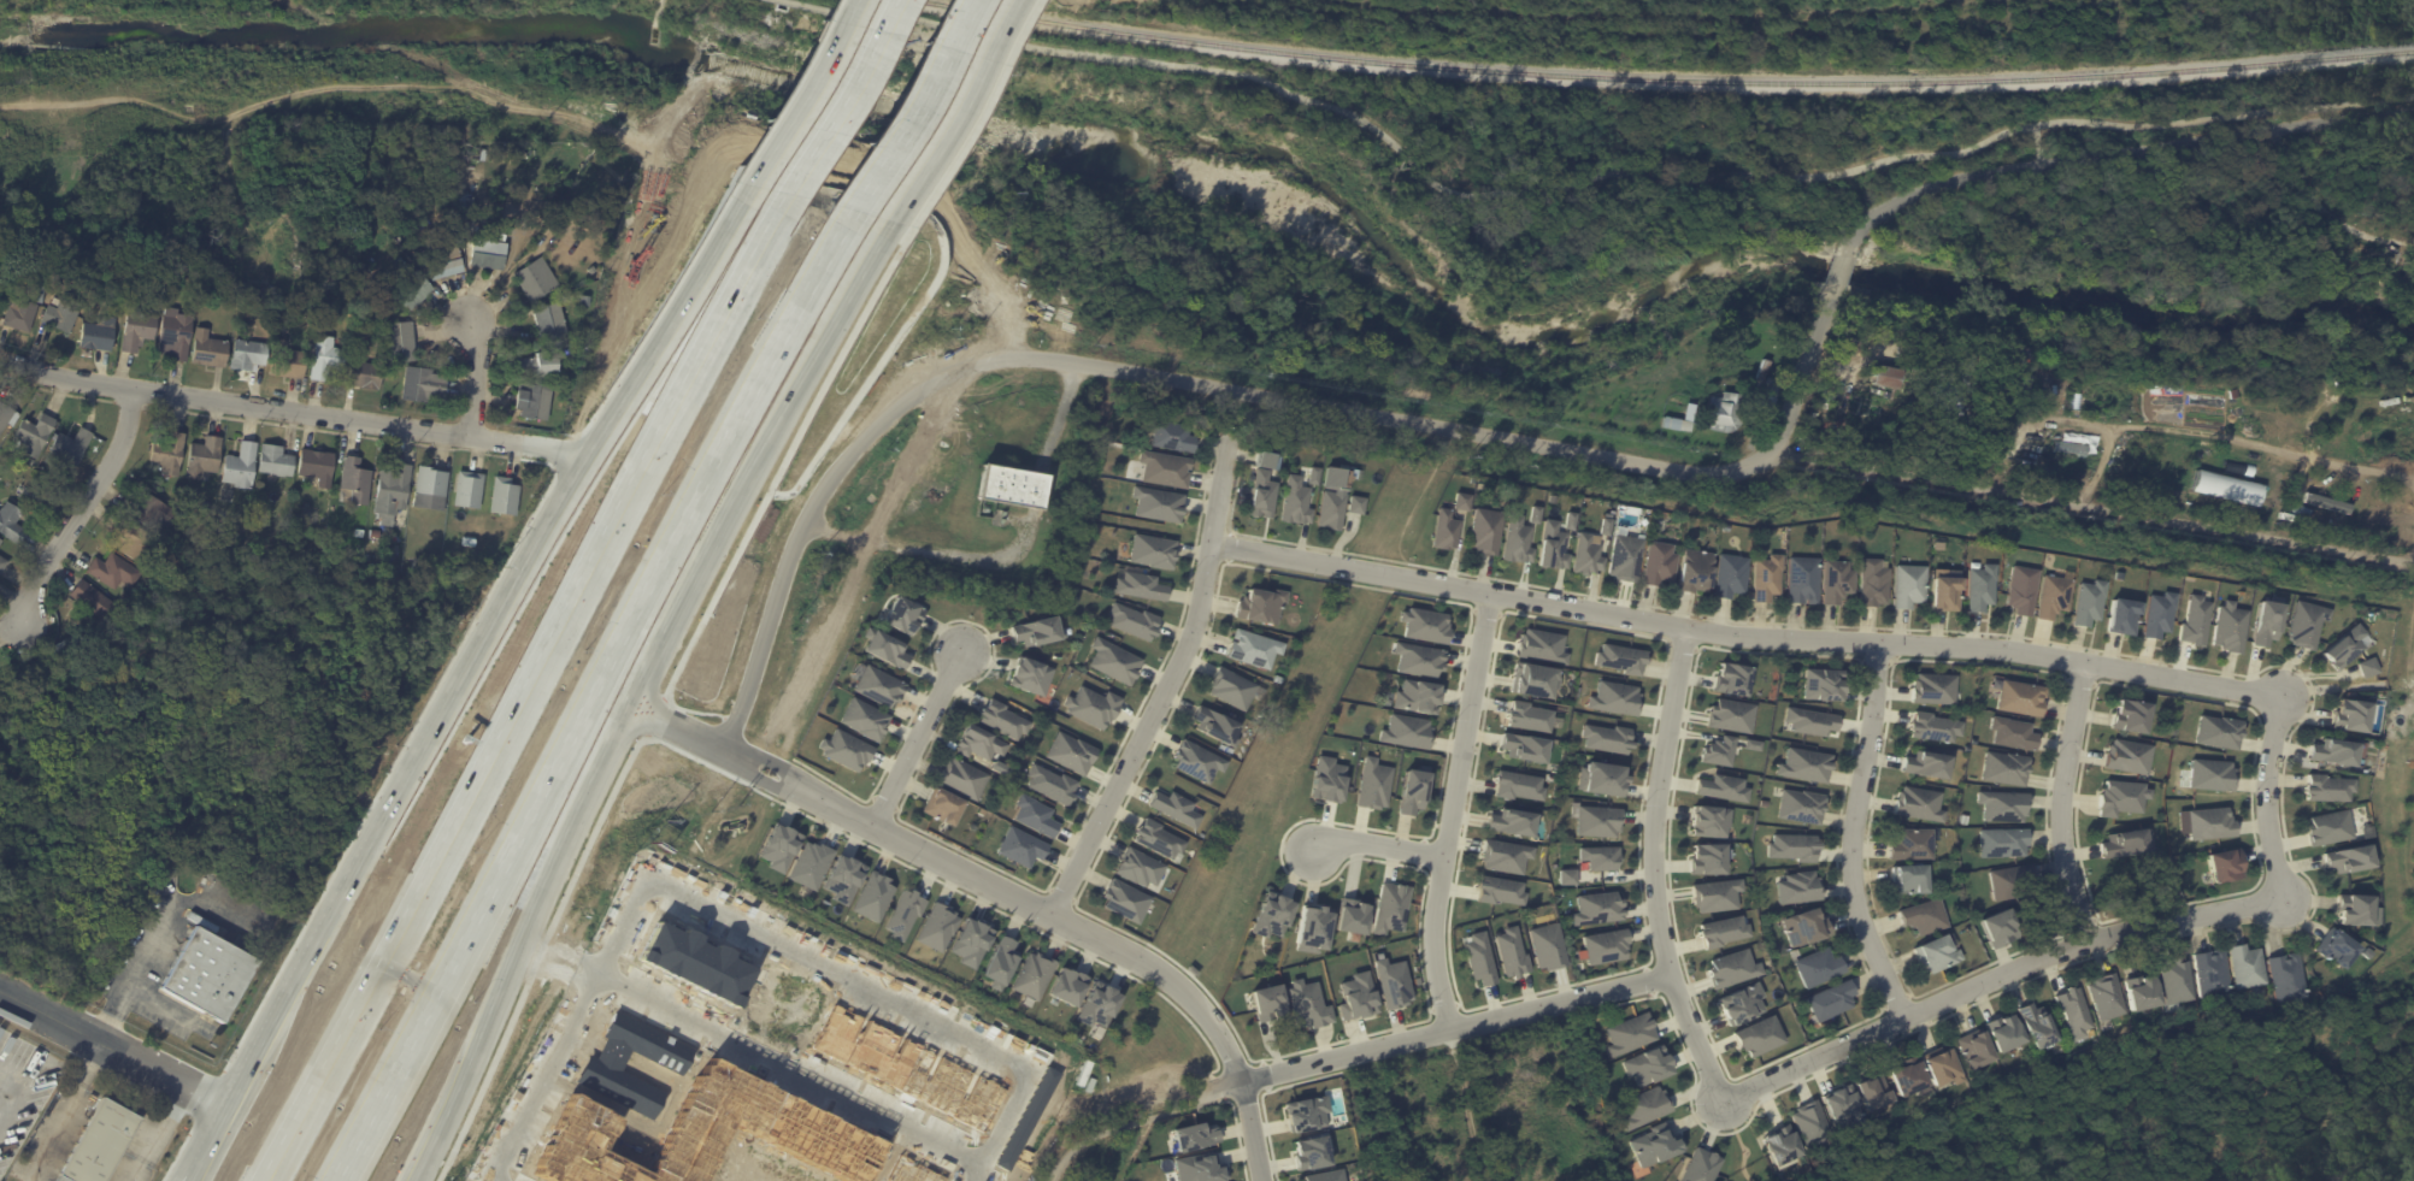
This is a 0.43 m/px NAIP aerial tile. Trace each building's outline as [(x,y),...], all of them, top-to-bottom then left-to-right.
[(473,214),(475,218),(464,219),(461,206),(466,206),(465,197),(475,196),(476,207),(472,208),(473,214)] [(578,225),(566,217),(576,205),(587,213),(578,225)] [(410,214),(412,219),(416,218),(418,224),(410,226),(408,223),(405,224),(402,217),(410,214)] [(478,229),(495,231),(494,241),(507,243),(504,270),(471,265),(475,238),(477,240),(478,229)] [(458,273),(432,279),(425,254),(458,246),(465,271),(458,273)] [(401,258),(410,271),(401,276),(393,262),(401,258)] [(516,278),(513,273),(536,259),(554,288),(531,302),(516,278)] [(588,270),(593,265),(597,271),(593,274),(588,270)] [(430,293),(410,311),(391,291),(416,268),(435,289),(430,293)] [(324,279),(342,276),(343,282),(325,285),(324,279)] [(370,281),(376,288),(366,295),(361,288),(370,281)] [(13,285),(30,290),(28,300),(11,295),(13,285)] [(582,295),(590,296),(590,306),(582,306),(582,295)] [(10,327),(2,325),(11,296),(37,305),(29,332),(10,327)] [(69,333),(40,321),(48,305),(57,308),(63,296),(81,305),(69,333)] [(534,313),(532,309),(559,302),(567,335),(541,342),(534,313)] [(141,347),(140,346),(139,354),(122,352),(128,306),(140,308),(140,312),(142,313),(142,314),(158,315),(154,339),(145,338),(143,347),(141,347)] [(188,361),(172,360),(173,355),(158,353),(164,314),(165,314),(166,307),(186,309),(186,314),(194,315),(188,361)] [(110,350),(80,347),(83,321),(96,324),(98,314),(116,317),(111,350),(110,350)] [(413,325),(417,361),(406,361),(405,356),(402,356),(402,354),(389,356),(387,324),(413,321),(413,325)] [(210,330),(208,338),(230,341),(226,367),(192,362),(198,327),(210,329),(210,330)] [(334,338),(332,348),(346,349),(343,370),(330,367),(328,382),(311,379),(317,335),(334,337),(334,338)] [(245,341),(269,343),(265,366),(258,365),(258,372),(231,370),(235,338),(245,341)] [(288,341),(287,349),(307,352),(304,379),(270,374),(275,338),(288,341)] [(1991,347),(1989,358),(1983,356),(1985,346),(1991,347)] [(522,372),(518,372),(518,358),(537,358),(537,352),(558,352),(558,377),(537,377),(537,372),(522,372)] [(360,386),(348,385),(351,361),(382,364),(379,389),(378,389),(378,390),(361,388),(361,386),(360,386)] [(1900,371),(1895,391),(1870,385),(1874,365),(1900,371)] [(447,374),(448,376),(444,401),(430,398),(430,403),(402,400),(407,366),(434,370),(434,373),(447,374)] [(1765,411),(1755,407),(1757,402),(1755,401),(1751,409),(1745,407),(1759,371),(1765,373),(1757,392),(1760,394),(1766,378),(1780,383),(1770,412),(1765,411)] [(523,417),(524,409),(516,408),(519,389),(530,391),(531,384),(554,388),(548,420),(523,417)] [(1736,419),(1735,421),(1732,424),(1730,426),(1725,427),(1704,424),(1708,403),(1724,406),(1726,395),(1739,397),(1736,419)] [(16,412),(0,434),(0,401),(16,412)] [(43,413),(57,419),(37,459),(20,451),(25,442),(14,437),(24,419),(36,425),(42,413),(43,413)] [(1149,417),(1165,419),(1164,420),(1188,424),(1185,433),(1194,435),(1191,451),(1149,444),(1152,430),(1147,430),(1149,417)] [(1695,437),(1697,426),(1727,433),(1725,444),(1695,437)] [(86,430),(94,435),(72,474),(45,459),(59,432),(73,441),(81,427),(86,430)] [(184,433),(186,433),(177,477),(160,474),(161,471),(157,470),(158,466),(148,465),(153,443),(155,444),(155,442),(160,443),(166,445),(169,431),(184,433)] [(207,436),(222,437),(217,473),(202,471),(201,480),(186,478),(190,443),(204,444),(205,436),(207,436)] [(241,441),(257,443),(251,489),(232,486),(234,484),(220,482),(224,454),(239,456),(241,441)] [(284,454),(295,455),(292,477),(258,472),(261,443),(283,447),(282,454),(284,454)] [(1190,457),(1138,448),(1136,460),(1144,462),(1141,479),(1185,488),(1189,471),(1184,470),(1185,467),(1188,467),(1190,457)] [(301,449),(335,453),(330,489),(317,488),(318,477),(298,473),(301,449)] [(1274,466),(1273,470),(1258,467),(1260,451),(1276,454),(1274,466)] [(359,457),(361,457),(360,468),(373,471),(367,506),(351,503),(352,490),(340,489),(345,456),(346,456),(346,455),(359,457)] [(28,457),(34,460),(31,466),(25,462),(28,457)] [(412,465),(406,509),(398,508),(396,515),(394,515),(393,527),(379,525),(381,521),(377,520),(378,513),(375,513),(381,466),(395,468),(395,462),(412,465)] [(1032,472),(1049,476),(1043,509),(978,498),(984,463),(1032,472)] [(431,467),(438,468),(438,471),(449,472),(444,510),(413,507),(419,466),(431,467)] [(1321,468),(1319,484),(1309,483),(1313,466),(1321,468)] [(1272,471),(1271,480),(1280,483),(1276,519),(1265,516),(1266,513),(1264,512),(1264,516),(1252,515),(1253,504),(1254,504),(1259,468),(1272,471)] [(469,472),(485,474),(481,509),(454,506),(459,470),(469,472)] [(1312,488),(1313,489),(1309,508),(1315,509),(1313,522),(1308,521),(1307,524),(1284,520),(1291,473),(1305,476),(1303,486),(1312,488)] [(506,477),(512,478),(512,484),(520,485),(517,515),(490,512),(496,476),(506,477)] [(141,479),(149,484),(142,496),(134,491),(141,479)] [(1134,483),(1183,494),(1180,506),(1183,506),(1179,521),(1135,513),(1138,497),(1131,496),(1134,483)] [(1349,495),(1343,531),(1326,529),(1326,527),(1320,525),(1326,490),(1349,495)] [(2350,503),(2304,491),(2302,501),(2347,513),(2350,503)] [(1467,509),(1467,512),(1452,509),(1454,492),(1470,495),(1467,509)] [(163,525),(157,521),(152,530),(123,512),(133,498),(142,504),(148,494),(177,513),(167,529),(163,525)] [(1362,514),(1350,512),(1353,495),(1368,497),(1366,514),(1362,514)] [(17,545),(0,534),(0,508),(1,508),(6,501),(23,512),(22,514),(14,524),(27,531),(17,545)] [(1537,525),(1527,522),(1530,506),(1539,508),(1537,525)] [(1458,522),(1459,522),(1454,550),(1448,549),(1448,553),(1431,549),(1437,509),(1449,512),(1448,520),(1458,522)] [(1489,512),(1502,514),(1495,557),(1472,554),(1473,550),(1467,549),(1474,509),(1489,512)] [(1574,514),(1572,530),(1562,529),(1566,512),(1574,514)] [(1529,527),(1530,527),(1526,548),(1532,549),(1530,563),(1523,561),(1521,563),(1515,562),(1515,561),(1509,560),(1509,562),(1500,561),(1507,514),(1521,515),(1520,526),(1529,527)] [(301,515),(308,516),(307,525),(300,525),(301,515)] [(120,535),(112,530),(120,516),(158,542),(153,550),(148,548),(139,563),(118,550),(123,542),(122,541),(125,537),(120,535)] [(1609,520),(1607,536),(1597,535),(1600,518),(1609,520)] [(1665,519),(1662,529),(1654,527),(1655,518),(1665,519)] [(1565,533),(1562,554),(1567,555),(1566,569),(1559,568),(1559,569),(1543,568),(1543,569),(1532,567),(1536,539),(1541,541),(1543,519),(1556,521),(1555,532),(1565,533)] [(290,529),(300,530),(299,538),(290,537),(290,529)] [(354,529),(363,530),(361,537),(353,536),(354,529)] [(1134,532),(1130,559),(1148,562),(1148,565),(1171,568),(1173,559),(1174,553),(1173,553),(1176,539),(1134,532)] [(1597,543),(1596,545),(1598,545),(1596,557),(1603,557),(1601,572),(1594,571),(1592,574),(1588,573),(1586,577),(1574,574),(1574,573),(1570,573),(1577,532),(1598,537),(1597,543)] [(1641,537),(1633,580),(1611,575),(1611,573),(1606,572),(1613,532),(1641,537)] [(1667,543),(1670,543),(1668,551),(1673,553),(1668,580),(1656,578),(1655,585),(1638,581),(1645,539),(1667,543)] [(1931,539),(1941,541),(1941,548),(1931,547),(1931,539)] [(1696,591),(1694,590),(1692,594),(1677,591),(1678,584),(1674,584),(1679,549),(1712,554),(1707,592),(1696,591)] [(1717,551),(1737,554),(1737,555),(1745,556),(1744,565),(1745,565),(1742,591),(1729,590),(1727,597),(1711,595),(1717,551)] [(86,571),(94,557),(104,563),(110,553),(140,572),(125,596),(86,571)] [(1778,574),(1776,596),(1767,595),(1766,603),(1750,602),(1753,560),(1765,560),(1766,555),(1778,555),(1778,574)] [(1856,604),(1859,556),(1878,557),(1877,566),(1885,567),(1884,602),(1874,601),(1873,606),(1856,604)] [(1806,604),(1806,601),(1802,601),(1802,604),(1786,604),(1788,580),(1789,561),(1789,559),(1818,560),(1815,606),(1806,604)] [(1845,563),(1845,571),(1851,571),(1850,594),(1841,594),(1839,598),(1836,598),(1836,606),(1819,604),(1821,561),(1845,562),(1845,563)] [(1890,607),(1892,562),(1924,563),(1921,601),(1907,600),(1907,607),(1890,607)] [(1966,611),(1982,611),(1982,603),(1992,603),(1993,563),(1979,563),(1979,568),(1966,567),(1966,611)] [(2037,571),(2029,618),(2012,615),(2013,609),(2008,608),(2008,607),(2003,606),(2010,566),(2037,571)] [(1124,569),(1156,574),(1155,581),(1168,584),(1166,600),(1113,591),(1115,575),(1123,577),(1124,569)] [(1929,609),(1957,610),(1958,569),(1930,569),(1929,609)] [(2054,614),(2051,614),(2050,621),(2033,619),(2041,575),(2071,580),(2066,612),(2055,610),(2055,614),(2054,614)] [(140,578),(145,584),(136,591),(131,586),(140,578)] [(2069,624),(2078,580),(2090,583),(2091,578),(2104,580),(2097,619),(2088,618),(2086,626),(2069,624)] [(72,590),(81,580),(113,606),(101,620),(69,595),(72,590)] [(1278,624),(1282,591),(1246,587),(1245,597),(1236,597),(1234,619),(1278,624)] [(2174,592),(2168,631),(2159,628),(2156,638),(2141,634),(2148,592),(2161,595),(2162,590),(2174,592)] [(2202,594),(2201,597),(2209,600),(2202,643),(2194,640),(2194,643),(2188,642),(2188,639),(2175,637),(2179,619),(2183,620),(2188,590),(2202,592),(2202,594)] [(882,621),(896,594),(924,609),(909,634),(882,621)] [(2104,628),(2109,596),(2137,601),(2132,633),(2104,628)] [(2239,652),(2246,609),(2233,607),(2233,600),(2218,598),(2210,647),(2239,652)] [(2328,607),(2292,598),(2283,637),(2289,639),(2288,643),(2310,648),(2318,618),(2326,620),(2328,607)] [(2251,645),(2266,646),(2266,639),(2275,640),(2279,602),(2256,600),(2251,645)] [(1108,613),(1112,614),(1108,624),(1149,640),(1152,633),(1155,634),(1158,628),(1154,627),(1159,614),(1143,608),(1141,612),(1113,601),(1108,613)] [(1399,619),(1401,609),(1408,610),(1408,606),(1448,613),(1447,621),(1448,621),(1447,627),(1449,627),(1447,643),(1403,634),(1406,620),(1399,619)] [(1014,647),(1064,636),(1062,626),(1057,627),(1054,615),(1009,625),(1014,647)] [(2359,636),(2356,638),(2362,645),(2334,669),(2328,662),(2331,659),(2328,656),(2324,661),(2316,651),(2338,633),(2339,634),(2356,620),(2365,631),(2359,636)] [(1226,656),(1270,669),(1274,651),(1280,652),(1284,642),(1235,626),(1226,656)] [(1520,632),(1517,655),(1567,663),(1568,651),(1562,650),(1565,633),(1525,626),(1524,633),(1520,632)] [(862,649),(873,627),(905,644),(901,650),(909,655),(903,669),(862,649)] [(1142,657),(1096,634),(1090,645),(1096,648),(1088,663),(1130,685),(1134,678),(1138,671),(1136,669),(1142,657)] [(1395,640),(1447,649),(1443,669),(1437,669),(1436,677),(1397,671),(1400,652),(1393,651),(1395,640)] [(1594,662),(1596,650),(1601,650),(1602,640),(1649,649),(1647,663),(1642,662),(1641,675),(1623,672),(1624,668),(1594,662)] [(1007,683),(1042,696),(1053,668),(1017,655),(1007,683)] [(2359,678),(2354,663),(2371,657),(2377,672),(2360,679),(2359,678)] [(1717,660),(1747,665),(1742,695),(1709,690),(1712,673),(1713,673),(1714,666),(1717,666),(1717,660)] [(893,699),(889,707),(853,687),(866,662),(906,684),(897,702),(893,699)] [(1548,698),(1550,687),(1555,688),(1558,668),(1514,662),(1509,692),(1548,698)] [(1258,684),(1244,710),(1208,691),(1212,686),(1208,685),(1219,665),(1258,684)] [(1838,699),(1800,697),(1801,667),(1830,668),(1830,678),(1838,678),(1838,699)] [(1954,691),(1954,705),(1909,704),(1910,680),(1915,680),(1915,675),(1955,675),(1954,691)] [(1403,678),(1441,684),(1438,691),(1441,692),(1437,708),(1437,707),(1436,714),(1393,705),(1395,690),(1401,690),(1403,678)] [(1586,705),(1589,693),(1595,695),(1598,678),(1637,685),(1637,691),(1641,691),(1638,701),(1639,701),(1637,715),(1586,705)] [(2042,698),(2037,698),(2037,701),(2042,702),(2039,718),(1995,710),(2000,680),(2044,687),(2042,698)] [(1120,697),(1105,690),(1103,696),(1079,685),(1073,698),(1066,695),(1060,709),(1105,729),(1120,697)] [(853,695),(890,714),(878,740),(838,720),(853,695)] [(1748,732),(1703,724),(1707,703),(1712,704),(1714,696),(1754,703),(1748,732)] [(2363,733),(2369,702),(2335,696),(2330,726),(2363,733)] [(1513,698),(1511,711),(1508,710),(1507,718),(1509,718),(1508,725),(1549,731),(1553,709),(1530,704),(1530,701),(1513,698)] [(976,721),(1019,741),(1030,719),(987,699),(976,721)] [(2145,710),(2142,734),(2116,731),(2118,728),(2110,727),(2115,699),(2145,704),(2145,710)] [(1241,724),(1235,734),(1238,737),(1234,746),(1221,740),(1200,728),(1195,726),(1199,720),(1193,716),(1200,703),(1220,714),(1220,713),(1241,724)] [(1836,713),(1784,704),(1782,719),(1788,720),(1786,728),(1824,736),(1825,728),(1833,730),(1836,713)] [(1910,710),(1953,714),(1951,734),(1909,728),(1909,720),(1910,710)] [(1380,727),(1388,728),(1390,713),(1430,719),(1429,725),(1432,725),(1429,748),(1378,740),(1380,727)] [(2029,721),(2006,718),(2006,716),(1989,714),(1986,727),(1992,728),(1990,742),(2032,749),(2035,732),(2027,731),(2029,721)] [(2235,751),(2192,744),(2197,716),(2216,720),(2216,718),(2238,721),(2236,737),(2237,738),(2235,751)] [(1626,752),(1627,746),(1632,746),(1632,742),(1630,740),(1632,727),(1613,724),(1613,727),(1584,722),(1582,734),(1586,736),(1584,745),(1626,752)] [(968,754),(966,758),(954,751),(958,745),(956,745),(960,738),(959,738),(961,732),(962,733),(968,724),(1008,744),(1002,757),(994,752),(988,761),(970,751),(968,754)] [(865,760),(862,764),(861,763),(856,772),(822,754),(824,749),(818,745),(823,736),(829,739),(835,726),(875,746),(867,761),(865,760)] [(1097,748),(1083,774),(1044,755),(1058,730),(1074,738),(1076,737),(1097,748)] [(1503,731),(1549,738),(1545,762),(1507,755),(1508,749),(1501,748),(1503,731)] [(1735,736),(1720,733),(1719,741),(1703,738),(1699,761),(1729,766),(1735,736)] [(1742,737),(1759,739),(1756,749),(1741,746),(1742,737)] [(1231,762),(1225,773),(1219,770),(1212,785),(1203,780),(1177,767),(1180,760),(1176,757),(1185,739),(1231,762)] [(2144,775),(2100,768),(2103,745),(2108,746),(2109,740),(2149,746),(2144,775)] [(2353,745),(2350,768),(2326,764),(2326,763),(2307,761),(2308,744),(2319,746),(2319,740),(2353,745)] [(1776,773),(1827,781),(1829,768),(1832,768),(1833,754),(1788,745),(1785,762),(1778,761),(1776,773)] [(2023,767),(2023,772),(2024,772),(2021,784),(1979,778),(1984,750),(2003,752),(2003,751),(2026,755),(2025,764),(2024,764),(2023,767)] [(1937,755),(1947,757),(1942,779),(1900,772),(1903,755),(1912,757),(1913,751),(1937,755)] [(1319,754),(1335,756),(1333,762),(1346,764),(1344,775),(1346,775),(1341,799),(1340,799),(1340,803),(1315,798),(1315,797),(1311,796),(1319,754)] [(1380,804),(1379,808),(1356,804),(1365,754),(1377,756),(1376,762),(1394,766),(1386,805),(1380,804)] [(940,780),(949,761),(953,762),(955,758),(956,758),(991,776),(978,802),(940,781),(940,780)] [(2231,772),(2230,792),(2186,789),(2189,760),(2228,762),(2227,769),(2231,769),(2231,772)] [(993,768),(996,761),(1011,768),(1007,778),(993,769),(993,768)] [(1577,791),(1622,796),(1625,766),(1580,761),(1577,791)] [(1032,762),(1026,774),(1031,775),(1026,785),(1067,805),(1071,798),(1072,799),(1074,793),(1071,792),(1077,780),(1061,772),(1060,775),(1032,762)] [(1414,814),(1399,811),(1407,768),(1430,772),(1424,808),(1415,807),(1414,814)] [(1497,768),(1495,781),(1499,781),(1496,795),(1513,797),(1513,795),(1543,799),(1545,786),(1541,785),(1542,776),(1497,768)] [(1695,778),(1694,795),(1744,800),(1746,777),(1710,774),(1710,779),(1695,778)] [(2354,776),(2304,775),(2303,799),(2348,801),(2348,791),(2353,791),(2354,776)] [(2102,779),(2102,787),(2098,786),(2098,792),(2096,792),(2095,808),(2097,808),(2096,815),(2112,816),(2113,809),(2139,811),(2141,797),(2148,797),(2148,787),(2141,787),(2142,781),(2102,779)] [(1942,823),(1890,815),(1895,791),(1898,792),(1900,786),(1939,793),(1937,810),(1944,811),(1942,823)] [(968,803),(955,828),(924,811),(936,787),(968,803)] [(1818,823),(1774,816),(1779,787),(1798,790),(1800,789),(1823,792),(1818,823)] [(1020,791),(1035,798),(1035,799),(1052,808),(1048,816),(1060,822),(1052,838),(1013,819),(1019,805),(1014,803),(1020,791)] [(2025,795),(2024,815),(2021,815),(2020,821),(1980,820),(1982,803),(1974,803),(1974,791),(2025,793),(2025,795)] [(1196,805),(1194,811),(1205,816),(1199,829),(1152,807),(1158,792),(1171,798),(1174,792),(1197,804),(1196,805)] [(1577,834),(1617,835),(1617,829),(1620,829),(1620,821),(1623,822),(1623,807),(1578,804),(1577,834)] [(2185,809),(2188,839),(2232,834),(2231,819),(2227,819),(2227,814),(2224,814),(2222,805),(2185,809)] [(1727,836),(1727,806),(1691,806),(1691,836),(1727,836)] [(1537,813),(1532,835),(1486,828),(1490,811),(1499,814),(1500,807),(1537,813)] [(2345,810),(2351,839),(2308,848),(2303,823),(2306,822),(2304,819),(2345,810)] [(1176,861),(1137,842),(1137,840),(1136,840),(1140,834),(1138,834),(1141,828),(1143,829),(1149,817),(1165,826),(1162,829),(1189,843),(1183,855),(1179,852),(1176,861)] [(802,834),(783,873),(767,866),(770,861),(758,855),(775,822),(802,834)] [(1048,844),(1009,823),(996,851),(1028,867),(1034,856),(1041,858),(1048,844)] [(1976,828),(2024,826),(2024,844),(2021,844),(2021,854),(1977,856),(1976,828)] [(1885,857),(1931,857),(1931,827),(1894,827),(1894,840),(1885,840),(1885,857)] [(2369,831),(2371,837),(2360,839),(2359,828),(2369,827),(2369,831)] [(2141,832),(2143,852),(2103,857),(2101,843),(2106,842),(2106,835),(2141,829),(2141,832)] [(1816,834),(1768,833),(1767,858),(1816,859),(1816,834)] [(1485,838),(1535,845),(1532,857),(1525,856),(1523,872),(1484,866),(1485,861),(1483,860),(1485,838)] [(814,890),(787,876),(805,839),(818,844),(819,842),(835,849),(814,890)] [(1719,842),(1689,842),(1689,857),(1686,857),(1686,873),(1719,873),(1719,842)] [(2332,866),(2334,874),(2371,866),(2366,843),(2322,852),(2325,868),(2332,866)] [(1618,869),(1617,845),(1577,846),(1578,860),(1587,860),(1587,870),(1618,869)] [(1153,884),(1150,882),(1148,888),(1138,882),(1138,884),(1117,874),(1130,846),(1168,867),(1159,886),(1153,884)] [(2227,852),(2228,860),(2236,857),(2241,879),(2208,885),(2202,856),(2226,850),(2227,852)] [(847,905),(831,897),(834,892),(822,886),(838,854),(844,857),(846,855),(866,866),(847,905)] [(1894,885),(1892,879),(1891,868),(1924,866),(1925,894),(1913,894),(1913,893),(1894,894),(1894,885)] [(2029,867),(2031,882),(2024,882),(2026,897),(1990,903),(1986,872),(2029,866),(2029,867)] [(871,868),(890,878),(888,884),(895,887),(877,922),(852,909),(871,868)] [(1560,868),(1576,868),(1576,882),(1559,882),(1560,868)] [(1816,872),(1775,875),(1777,903),(1818,900),(1816,872)] [(1521,905),(1525,882),(1478,874),(1475,898),(1521,905)] [(1695,905),(1696,911),(1736,908),(1733,890),(1741,888),(1739,878),(1688,882),(1690,907),(1695,905)] [(1152,903),(1141,925),(1106,907),(1109,900),(1106,898),(1108,892),(1107,892),(1113,879),(1114,880),(1114,879),(1154,898),(1152,903)] [(1373,932),(1382,881),(1396,884),(1396,882),(1411,885),(1403,931),(1386,927),(1385,934),(1373,932)] [(891,931),(884,927),(902,888),(909,891),(911,888),(917,892),(915,894),(926,899),(919,916),(915,915),(902,941),(889,935),(891,931)] [(1252,931),(1267,937),(1268,932),(1282,935),(1285,925),(1287,926),(1295,903),(1288,899),(1288,897),(1266,890),(1252,931)] [(1622,920),(1618,890),(1575,894),(1577,912),(1570,912),(1571,925),(1622,920)] [(2369,894),(2336,893),(2336,906),(2338,906),(2337,924),(2378,925),(2378,906),(2369,906),(2369,894)] [(1908,926),(1907,925),(1900,927),(1895,911),(1937,898),(1947,927),(1915,937),(1913,927),(1908,928),(1908,926)] [(935,900),(955,911),(953,914),(959,917),(941,951),(915,939),(935,900)] [(1366,934),(1336,929),(1341,904),(1356,907),(1358,900),(1365,902),(1365,904),(1371,904),(1366,934)] [(1317,952),(1297,950),(1299,941),(1296,940),(1302,902),(1333,908),(1326,949),(1318,947),(1317,952)] [(2018,936),(2006,906),(1978,918),(1990,947),(2018,936)] [(1788,946),(1829,935),(1823,914),(1816,916),(1813,907),(1780,916),(1788,946)] [(1703,947),(1748,938),(1743,913),(1698,923),(1703,947)] [(949,950),(965,917),(973,921),(973,919),(988,925),(987,927),(993,929),(975,969),(959,962),(961,956),(949,950)] [(1529,927),(1558,921),(1568,964),(1545,969),(1544,966),(1538,967),(1529,927)] [(1527,972),(1518,926),(1494,931),(1503,977),(1527,972)] [(194,927),(255,962),(220,1024),(158,988),(194,927)] [(1583,934),(1626,927),(1629,943),(1627,943),(1627,947),(1625,947),(1627,957),(1588,964),(1583,934)] [(2319,943),(2322,937),(2324,937),(2330,928),(2355,947),(2351,952),(2338,970),(2328,963),(2331,959),(2327,956),(2326,958),(2316,951),(2314,949),(2319,943)] [(1480,986),(1496,982),(1484,931),(1461,937),(1471,979),(1478,978),(1480,986)] [(980,976),(990,980),(987,986),(999,991),(1017,952),(1010,949),(1014,941),(999,934),(980,976)] [(1920,966),(1913,947),(1942,934),(1948,949),(1950,947),(1951,952),(1959,949),(1963,959),(1929,975),(1926,970),(1924,972),(1920,966)] [(2247,951),(2259,949),(2265,985),(2236,991),(2227,947),(2244,944),(2245,951),(2247,951)] [(1830,958),(1830,959),(1836,957),(1843,972),(1804,990),(1791,962),(1824,947),(1830,958)] [(1705,958),(1712,987),(1762,975),(1758,961),(1750,963),(1747,948),(1705,958)] [(2231,994),(2202,1000),(2194,955),(2210,951),(2210,956),(2213,956),(2212,951),(2222,949),(2231,994)] [(1036,950),(1056,961),(1037,1000),(1011,987),(1029,950),(1035,953),(1036,950)] [(2296,968),(2302,999),(2273,1004),(2265,959),(2280,956),(2280,961),(2284,959),(2283,955),(2294,952),(2296,968)] [(1374,959),(1386,1008),(1409,1003),(1409,999),(1414,998),(1405,959),(1388,963),(1386,956),(1374,959)] [(2184,1004),(2166,1006),(2159,963),(2165,962),(2165,961),(2178,958),(2178,963),(2188,962),(2195,1002),(2184,1004)] [(1086,975),(1057,966),(1048,997),(1076,1006),(1086,975)] [(1377,1011),(1367,969),(1350,973),(1351,979),(1338,982),(1343,1002),(1337,1004),(1340,1020),(1377,1011)] [(2086,984),(2091,1000),(2092,999),(2098,1020),(2126,1011),(2114,970),(2091,978),(2092,981),(2086,984)] [(2131,1011),(2160,1004),(2153,972),(2124,979),(2131,1011)] [(1316,980),(1301,984),(1300,977),(1285,980),(1296,1029),(1333,1020),(1329,1004),(1321,1005),(1316,980)] [(1091,987),(1076,1018),(1090,1026),(1093,1021),(1106,1027),(1121,996),(1114,992),(1115,990),(1095,980),(1091,987)] [(1847,982),(1853,996),(1847,998),(1848,1003),(1850,1009),(1814,1024),(1803,999),(1845,980),(1847,982)] [(1754,981),(1715,997),(1727,1026),(1766,1010),(1754,981)] [(1286,1014),(1278,983),(1249,990),(1256,1022),(1286,1014)] [(2093,1030),(2078,985),(2055,993),(2070,1038),(2093,1030)] [(2031,1047),(2014,1008),(2029,1002),(2031,1006),(2038,1004),(2053,1038),(2031,1047)] [(1604,1027),(1610,1044),(1604,1046),(1608,1057),(1656,1038),(1646,1011),(1604,1027)] [(1745,1058),(1784,1041),(1772,1014),(1732,1031),(1745,1058)] [(2020,1041),(2021,1043),(1992,1056),(1983,1032),(1985,1031),(1982,1023),(2002,1015),(2003,1017),(2009,1015),(2020,1041)] [(1978,1031),(1979,1033),(1978,1034),(1990,1059),(1988,1059),(1989,1062),(1963,1073),(1959,1062),(1961,1061),(1953,1040),(1977,1029),(1978,1031)] [(1670,1074),(1661,1046),(1620,1058),(1626,1077),(1633,1075),(1635,1084),(1670,1074)] [(1921,1056),(1930,1086),(1951,1079),(1952,1084),(1962,1080),(1951,1047),(1921,1056)] [(1895,1095),(1925,1086),(1916,1057),(1886,1065),(1895,1095)] [(1882,1085),(1885,1093),(1883,1093),(1886,1103),(1862,1115),(1849,1086),(1851,1085),(1850,1083),(1864,1077),(1862,1075),(1874,1069),(1882,1085)] [(1620,1100),(1658,1083),(1660,1088),(1664,1087),(1672,1109),(1626,1129),(1621,1118),(1626,1116),(1620,1100)] [(1820,1097),(1834,1127),(1848,1120),(1851,1126),(1865,1120),(1847,1084),(1820,1097)] [(1291,1123),(1288,1124),(1284,1102),(1293,1100),(1293,1099),(1327,1093),(1331,1110),(1325,1111),(1327,1124),(1293,1130),(1291,1123)] [(141,1117),(106,1180),(57,1180),(102,1097),(141,1117)] [(1790,1109),(1802,1144),(1830,1134),(1817,1099),(1790,1109)] [(46,1103),(27,1136),(22,1133),(41,1100),(46,1103)] [(1178,1151),(1173,1127),(1205,1120),(1207,1127),(1217,1124),(1220,1140),(1211,1141),(1211,1144),(1195,1147),(1184,1150),(1178,1151)] [(1680,1150),(1668,1121),(1627,1138),(1639,1168),(1680,1150)] [(1770,1165),(1799,1155),(1789,1125),(1760,1135),(1770,1165)] [(1296,1151),(1294,1139),(1326,1133),(1331,1164),(1320,1165),(1297,1170),(1294,1152),(1296,1151)] [(1695,1145),(1678,1180),(1710,1180),(1721,1158),(1695,1145)] [(1224,1180),(1217,1180),(1178,1180),(1174,1157),(1215,1150),(1218,1163),(1225,1161),(1229,1177),(1224,1179),(1224,1180)] [(1343,1167),(1346,1180),(1307,1180),(1305,1174),(1343,1167)]
